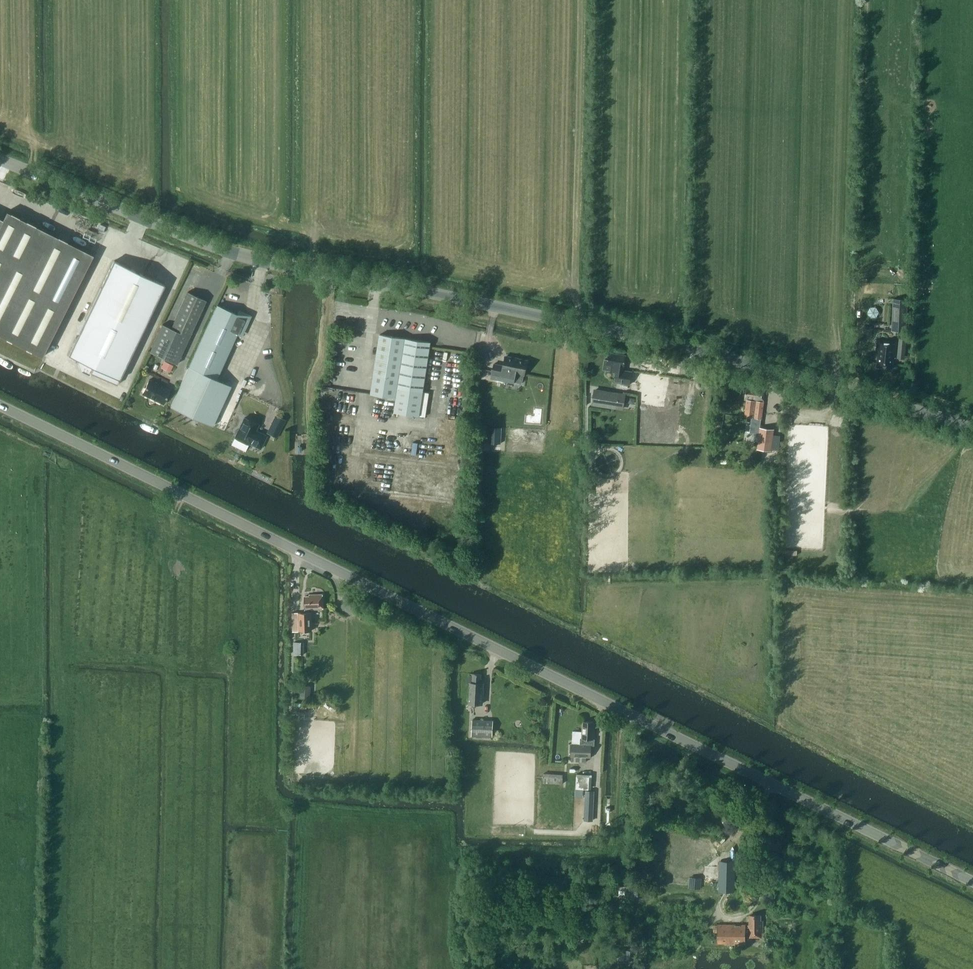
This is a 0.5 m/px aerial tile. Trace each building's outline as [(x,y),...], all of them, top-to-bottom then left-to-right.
[(42,357),(93,255),(7,211),(2,220),(0,218),(0,336),(42,357)] [(163,253),(161,259),(173,262),(175,256),(163,253)] [(83,369),(90,373),(91,372),(117,384),(165,284),(114,260),(69,355),(80,361),(80,362),(83,369)] [(188,291),(171,328),(162,324),(149,352),(177,364),(206,300),(188,291)] [(893,298),(891,331),(906,331),(907,299),(893,298)] [(217,305),(170,407),(212,426),(231,385),(216,379),(244,317),(217,305)] [(374,373),(371,393),(397,397),(395,411),(420,415),(426,416),(429,392),(423,391),(431,341),(381,333),(374,373)] [(905,359),(907,339),(899,338),(897,358),(905,359)] [(876,367),(892,368),(893,358),(895,358),(896,342),(877,340),(876,356),(877,356),(876,367)] [(609,352),(608,359),(605,359),(603,369),(616,371),(614,382),(630,384),(632,371),(623,370),(623,367),(624,367),(626,355),(609,352)] [(491,377),(504,380),(506,370),(525,373),(528,360),(506,356),(504,365),(495,363),(491,377)] [(170,372),(173,365),(164,361),(161,367),(170,372)] [(149,379),(142,394),(163,404),(170,389),(149,379)] [(751,431),(759,432),(760,432),(760,427),(761,419),(764,402),(765,388),(755,386),(754,389),(746,388),(745,399),(747,400),(745,417),(753,418),(751,431)] [(617,394),(593,390),(591,402),(615,406),(617,394)] [(535,412),(533,414),(532,418),(535,421),(538,421),(541,419),(541,415),(539,412),(535,412)] [(285,419),(276,415),(268,433),(277,437),(285,419)] [(240,427),(236,429),(236,434),(235,436),(249,443),(250,442),(261,447),(267,435),(256,429),(259,423),(245,416),(240,427)] [(489,443),(501,443),(502,427),(490,426),(489,443)] [(760,432),(759,432),(756,448),(771,450),(774,429),(760,427),(760,432)] [(310,596),(305,596),(305,612),(299,613),(299,631),(311,630),(311,612),(310,612),(309,609),(323,608),(323,594),(310,594),(310,596)] [(304,642),(294,642),(294,654),(303,654),(304,642)] [(467,675),(466,682),(468,684),(470,684),(469,703),(481,704),(482,690),(483,690),(483,678),(480,678),(481,674),(470,673),(469,673),(467,675)] [(301,685),(300,698),(310,698),(311,686),(301,685)] [(312,712),(312,703),(294,703),(294,712),(312,712)] [(472,720),(471,736),(491,736),(492,721),(472,720)] [(571,743),(570,756),(571,756),(571,761),(586,761),(586,757),(590,757),(591,744),(590,744),(591,739),(594,739),(595,732),(593,732),(594,722),(583,721),(582,731),(581,731),(580,744),(571,743)] [(542,782),(563,783),(563,774),(542,773),(542,782)] [(592,821),(593,790),(585,790),(584,820),(592,821)] [(719,891),(734,891),(734,862),(720,861),(719,891)] [(760,915),(750,915),(749,925),(748,925),(748,927),(745,927),(745,925),(740,925),(740,926),(736,926),(736,925),(718,925),(718,939),(724,939),(724,943),(735,943),(735,942),(740,942),(740,943),(744,943),(745,936),(762,936),(762,921),(760,921),(760,915)]
